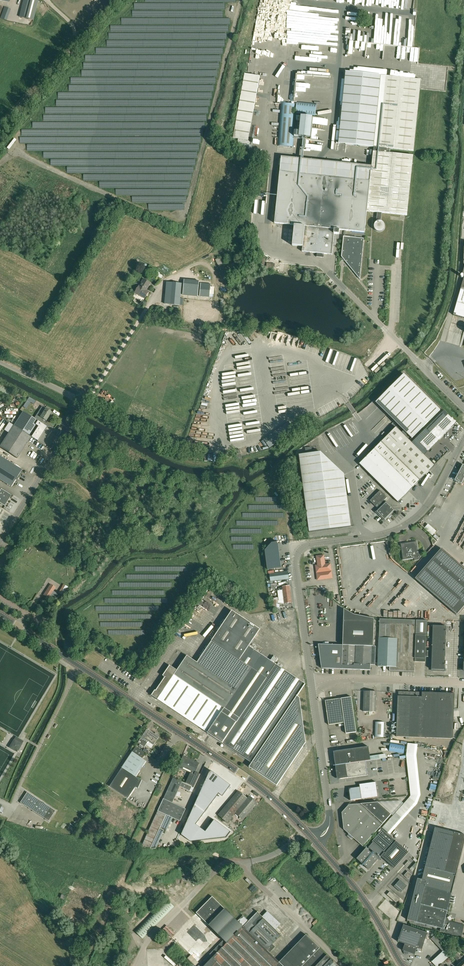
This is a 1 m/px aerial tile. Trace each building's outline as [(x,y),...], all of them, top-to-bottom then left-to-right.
[(38,0),(24,0),(19,16),(33,20),(38,0)] [(386,0),(355,0),(355,2),(363,2),(363,3),(374,4),(374,10),(379,10),(380,6),(386,7),(386,0)] [(415,10),(416,0),(406,0),(405,3),(408,4),(407,11),(409,12),(409,9),(415,10)] [(260,6),(257,24),(268,26),(271,8),(260,6)] [(7,20),(11,9),(4,7),(0,18),(7,20)] [(354,56),(374,57),(375,28),(354,28),(354,56)] [(256,47),(257,41),(262,42),(264,31),(256,30),(254,42),(253,46),(256,47)] [(383,39),(382,59),(418,60),(418,57),(416,57),(416,40),(383,39)] [(251,63),(261,64),(263,52),(253,50),(251,63)] [(280,172),(274,223),(294,225),(292,245),(303,246),(302,251),(317,253),(317,257),(324,257),(324,253),(332,254),(334,234),(339,234),(340,230),(344,230),(346,230),(365,232),(365,227),(366,221),(367,211),(377,212),(377,220),(381,220),(382,213),(407,215),(413,155),(390,153),(391,149),(414,151),(420,89),(421,79),(346,72),(338,143),(374,147),(372,166),(281,157),(280,172)] [(245,74),(239,109),(254,112),(260,77),(245,74)] [(297,102),(296,114),(315,117),(317,104),(297,102)] [(281,103),(278,146),(293,147),(295,121),(296,105),(281,103)] [(297,116),(296,120),(301,121),(299,137),(311,138),(313,117),(297,116)] [(15,140),(14,139),(7,148),(9,149),(15,140)] [(364,238),(343,235),(341,261),(345,261),(360,279),(364,238)] [(242,254),(243,240),(229,240),(228,253),(242,254)] [(215,259),(219,267),(224,264),(222,260),(223,259),(221,257),(215,259)] [(454,315),(463,318),(463,277),(461,289),(454,314),(454,315)] [(146,290),(151,283),(144,279),(139,285),(135,292),(145,298),(149,291),(146,290)] [(184,280),(183,295),(198,296),(199,281),(184,280)] [(167,282),(165,303),(183,305),(183,299),(180,298),(180,294),(181,283),(167,282)] [(201,283),(200,296),(210,297),(211,287),(211,284),(201,283)] [(404,373),(375,401),(412,438),(440,409),(404,373)] [(14,390),(0,383),(0,396),(8,401),(14,390)] [(22,412),(13,426),(30,437),(37,441),(46,427),(40,423),(43,419),(46,421),(51,412),(42,406),(38,412),(33,419),(22,412)] [(444,410),(411,442),(423,454),(456,422),(444,410)] [(17,458),(30,437),(13,426),(0,446),(0,447),(17,458)] [(396,427),(359,464),(398,502),(435,465),(423,454),(411,442),(396,427)] [(309,532),(351,526),(344,474),(320,452),(299,455),(309,532)] [(11,486),(22,470),(0,456),(0,479),(11,486)] [(455,480),(461,483),(463,477),(463,466),(463,465),(455,480)] [(11,495),(1,488),(0,490),(0,498),(0,499),(0,503),(5,505),(11,495)] [(380,490),(370,501),(377,508),(380,505),(381,503),(387,497),(380,490)] [(390,517),(391,515),(390,515),(395,510),(386,501),(382,504),(378,509),(375,511),(384,520),(388,517),(389,518),(390,517)] [(435,536),(439,531),(430,523),(426,528),(435,536)] [(401,544),(403,560),(414,558),(414,560),(418,560),(421,556),(421,552),(418,552),(416,541),(401,544)] [(281,568),(278,542),(272,543),(265,551),(267,570),(281,568)] [(441,548),(415,578),(457,614),(463,606),(463,568),(441,548)] [(324,555),(316,556),(318,565),(315,565),(317,580),(332,578),(331,563),(325,564),(324,555)] [(271,581),(289,578),(288,572),(270,574),(271,581)] [(64,584),(58,593),(63,596),(68,587),(64,584)] [(279,600),(280,604),(292,602),(290,586),(283,587),(283,590),(282,591),(282,590),(278,590),(279,600)] [(48,587),(43,595),(48,598),(51,599),(51,598),(52,599),(54,600),(58,594),(48,587)] [(278,597),(271,598),(272,610),(280,609),(279,604),(278,597)] [(342,645),(318,644),(321,668),(370,670),(371,664),(375,664),(376,647),(372,646),(373,619),(353,614),(343,609),(342,645)] [(276,786),(306,743),(300,698),(297,696),(304,684),(249,647),(260,630),(233,612),(212,641),(197,662),(187,656),(177,670),(170,666),(163,676),(165,678),(155,693),(154,692),(152,695),(252,763),(249,767),(276,786)] [(426,666),(427,622),(380,620),(378,666),(390,667),(390,670),(414,671),(415,665),(426,666)] [(445,670),(446,626),(433,625),(432,669),(445,670)] [(366,691),(365,712),(384,713),(384,706),(381,706),(381,698),(379,698),(379,691),(366,691)] [(409,739),(409,737),(453,738),(454,693),(398,691),(396,736),(406,737),(405,739),(409,739)] [(351,697),(341,698),(325,700),(329,725),(344,722),(346,733),(356,732),(351,697)] [(377,738),(386,738),(386,721),(377,721),(377,738)] [(149,741),(154,745),(160,736),(150,730),(144,739),(141,738),(138,742),(145,747),(149,741)] [(17,752),(22,744),(24,741),(16,736),(14,739),(13,740),(9,747),(17,752)] [(389,750),(404,753),(405,745),(390,743),(389,750)] [(333,751),(335,765),(371,760),(369,746),(333,751)] [(110,786),(128,798),(140,780),(136,777),(146,761),(143,758),(146,753),(136,747),(110,786)] [(178,767),(191,773),(186,783),(195,786),(200,774),(195,771),(197,767),(195,766),(197,762),(183,756),(178,767)] [(368,775),(366,761),(371,760),(335,765),(337,779),(368,775)] [(231,786),(210,771),(178,843),(223,838),(229,831),(214,820),(205,832),(196,825),(219,794),(223,797),(231,786)] [(173,778),(163,800),(158,810),(173,817),(180,821),(186,809),(172,803),(180,786),(190,791),(192,786),(173,778)] [(360,787),(349,788),(351,801),(378,797),(376,782),(359,784),(360,787)] [(243,819),(257,802),(249,796),(247,798),(238,790),(218,815),(227,823),(235,813),(243,819)] [(27,792),(20,802),(48,821),(55,810),(27,792)] [(363,846),(383,823),(391,814),(378,802),(349,805),(342,812),(344,829),(363,846)] [(158,810),(141,850),(155,849),(162,833),(165,834),(173,817),(158,810)] [(463,843),(463,835),(435,827),(422,879),(416,878),(405,921),(416,924),(416,922),(441,928),(440,931),(461,936),(463,926),(463,925),(449,921),(452,919),(450,916),(447,918),(446,917),(463,843)] [(367,849),(358,859),(362,863),(361,864),(363,865),(364,865),(368,869),(373,863),(374,864),(378,859),(379,860),(381,858),(380,857),(381,856),(394,868),(408,852),(383,829),(378,834),(372,841),(373,842),(368,847),(369,848),(368,849),(367,849)] [(394,886),(401,892),(407,886),(400,880),(394,886)] [(394,895),(393,894),(390,891),(387,894),(396,903),(399,900),(394,895)] [(180,945),(196,929),(202,935),(210,927),(212,928),(224,940),(225,941),(235,931),(255,950),(239,965),(284,965),(279,962),(270,953),(238,921),(212,896),(172,937),(180,945)] [(143,938),(174,906),(166,899),(135,931),(143,938)] [(257,912),(249,921),(243,915),(238,921),(270,953),(276,947),(272,944),(281,935),(276,929),(281,924),(268,911),(262,917),(257,912)] [(428,932),(404,924),(398,941),(405,944),(403,950),(415,954),(417,948),(422,949),(428,932)] [(255,950),(235,931),(225,941),(224,940),(218,945),(214,941),(218,937),(210,930),(212,928),(210,927),(202,935),(196,929),(180,945),(196,960),(211,944),(216,948),(198,965),(239,965),(255,950)] [(279,962),(284,965),(314,965),(326,953),(306,934),(279,962)] [(459,959),(462,961),(463,964),(463,955),(463,954),(462,956),(459,954),(459,953),(458,952),(455,949),(453,951),(456,954),(455,954),(459,959)] [(326,953),(314,965),(339,965),(326,953)]
